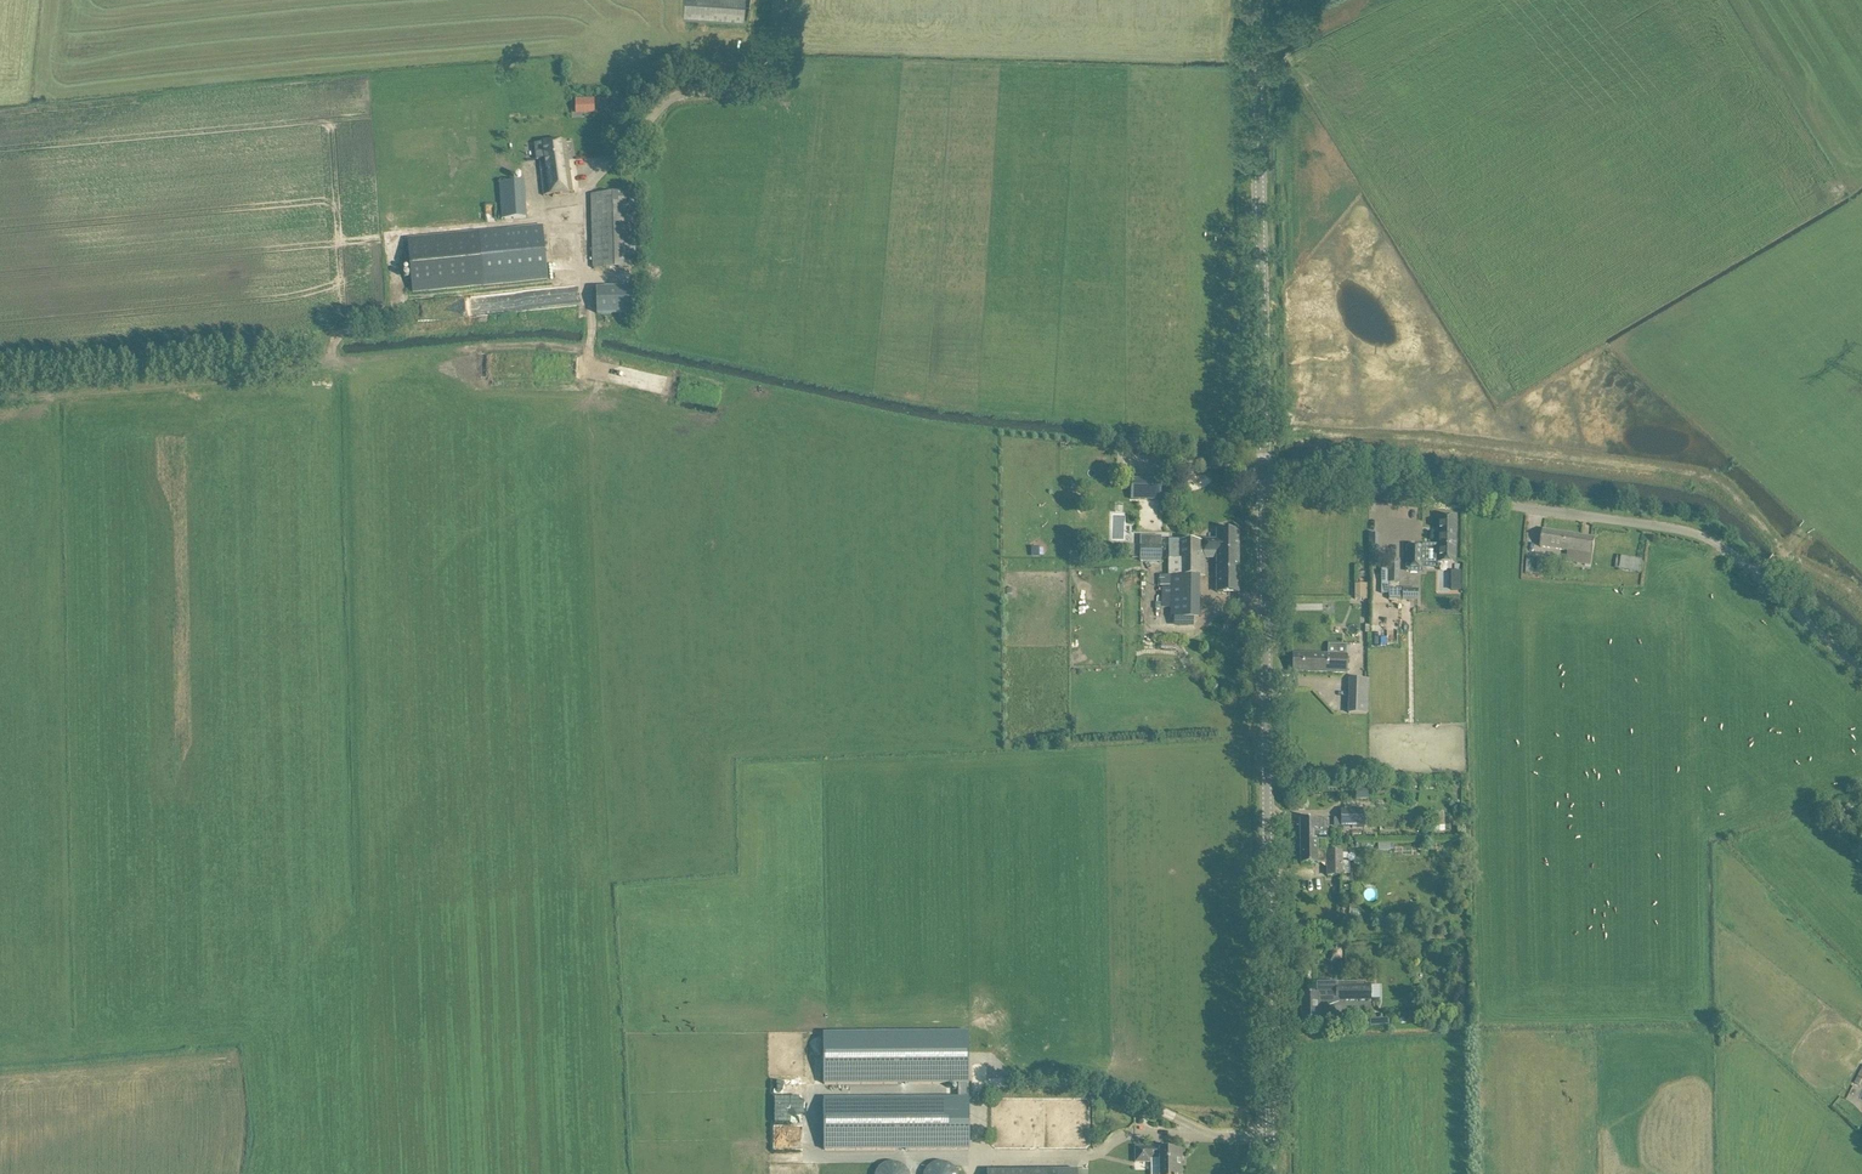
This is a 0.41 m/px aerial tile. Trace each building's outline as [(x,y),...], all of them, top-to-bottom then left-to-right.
[(682,17),(744,21),(745,0),(684,0),(682,17)] [(595,99),(584,99),(585,114),(595,113),(595,99)] [(553,141),(535,144),(537,160),(540,160),(545,196),(560,194),(572,192),(565,139),(553,141)] [(501,181),(502,218),(528,217),(526,180),(501,181)] [(633,193),(592,195),(594,268),(635,267),(633,193)] [(407,239),(412,292),(548,279),(543,226),(407,239)] [(598,286),(599,313),(634,312),(634,285),(598,286)] [(1438,562),(1455,562),(1455,518),(1438,517),(1438,546),(1438,551),(1438,562)] [(1590,564),(1594,537),(1544,529),(1541,546),(1569,551),(1567,561),(1590,564)] [(1238,552),(1238,531),(1217,530),(1217,540),(1204,540),(1169,540),(1170,558),(1199,558),(1199,552),(1217,552),(1217,551),(1238,552)] [(1378,534),(1369,534),(1369,546),(1378,546),(1378,534)] [(1141,561),(1161,561),(1161,546),(1141,545),(1141,558),(1141,561)] [(1422,571),(1422,551),(1438,551),(1438,546),(1407,546),(1406,567),(1411,567),(1411,571),(1422,571)] [(1039,557),(1039,547),(1031,547),(1031,557),(1039,557)] [(1238,592),(1238,552),(1217,551),(1217,552),(1218,592),(1238,592)] [(1622,557),(1620,568),(1641,572),(1643,560),(1622,557)] [(1155,604),(1155,610),(1160,610),(1160,608),(1169,608),(1169,618),(1199,618),(1199,596),(1199,576),(1200,576),(1199,558),(1170,558),(1169,558),(1169,588),(1160,588),(1160,604),(1155,604)] [(1543,560),(1529,559),(1528,573),(1542,574),(1543,560)] [(1399,582),(1399,560),(1389,560),(1389,566),(1389,582),(1399,582)] [(1389,589),(1389,582),(1389,566),(1382,566),(1381,593),(1389,593),(1389,599),(1418,599),(1418,590),(1389,589)] [(1453,590),(1464,589),(1463,570),(1452,570),(1453,590)] [(1368,584),(1355,584),(1355,599),(1368,599),(1368,584)] [(1293,653),(1293,671),(1346,672),(1346,655),(1293,653)] [(1350,679),(1349,714),(1368,714),(1369,680),(1350,679)] [(1369,786),(1360,786),(1361,799),(1369,799),(1369,786)] [(1341,809),(1341,826),(1363,826),(1363,809),(1341,809)] [(1425,831),(1445,831),(1444,813),(1436,813),(1436,821),(1425,821),(1425,831)] [(1300,819),(1300,840),(1318,840),(1328,840),(1328,819),(1301,819),(1300,819)] [(1318,840),(1300,840),(1301,864),(1328,863),(1328,876),(1342,876),(1342,874),(1342,861),(1342,851),(1318,852),(1318,840)] [(1341,949),(1331,949),(1331,958),(1341,958),(1341,949)] [(1317,994),(1302,994),(1303,1021),(1317,1021),(1317,1016),(1326,1016),(1326,1005),(1338,1002),(1338,1001),(1338,999),(1336,999),(1335,987),(1337,987),(1337,982),(1317,982),(1317,994)] [(1371,1000),(1371,983),(1363,983),(1363,982),(1337,982),(1337,987),(1335,987),(1336,999),(1338,999),(1338,1001),(1371,1000)] [(1389,1018),(1369,1019),(1370,1027),(1389,1026),(1389,1018)] [(969,1032),(824,1033),(824,1084),(931,1083),(958,1083),(958,1098),(947,1098),(824,1099),(825,1150),(969,1149),(969,1098),(968,1098),(968,1083),(969,1083),(969,1032)] [(1135,1147),(1136,1162),(1150,1162),(1150,1158),(1160,1158),(1160,1169),(1160,1173),(1182,1173),(1182,1169),(1182,1167),(1182,1151),(1182,1149),(1156,1150),(1156,1146),(1135,1147)] [(924,1173),(958,1173),(954,1167),(948,1163),(941,1161),(934,1163),(928,1167),(924,1173)] [(875,1173),(910,1173),(909,1173),(905,1167),(899,1163),(892,1162),(885,1163),(879,1167),(875,1173)]
